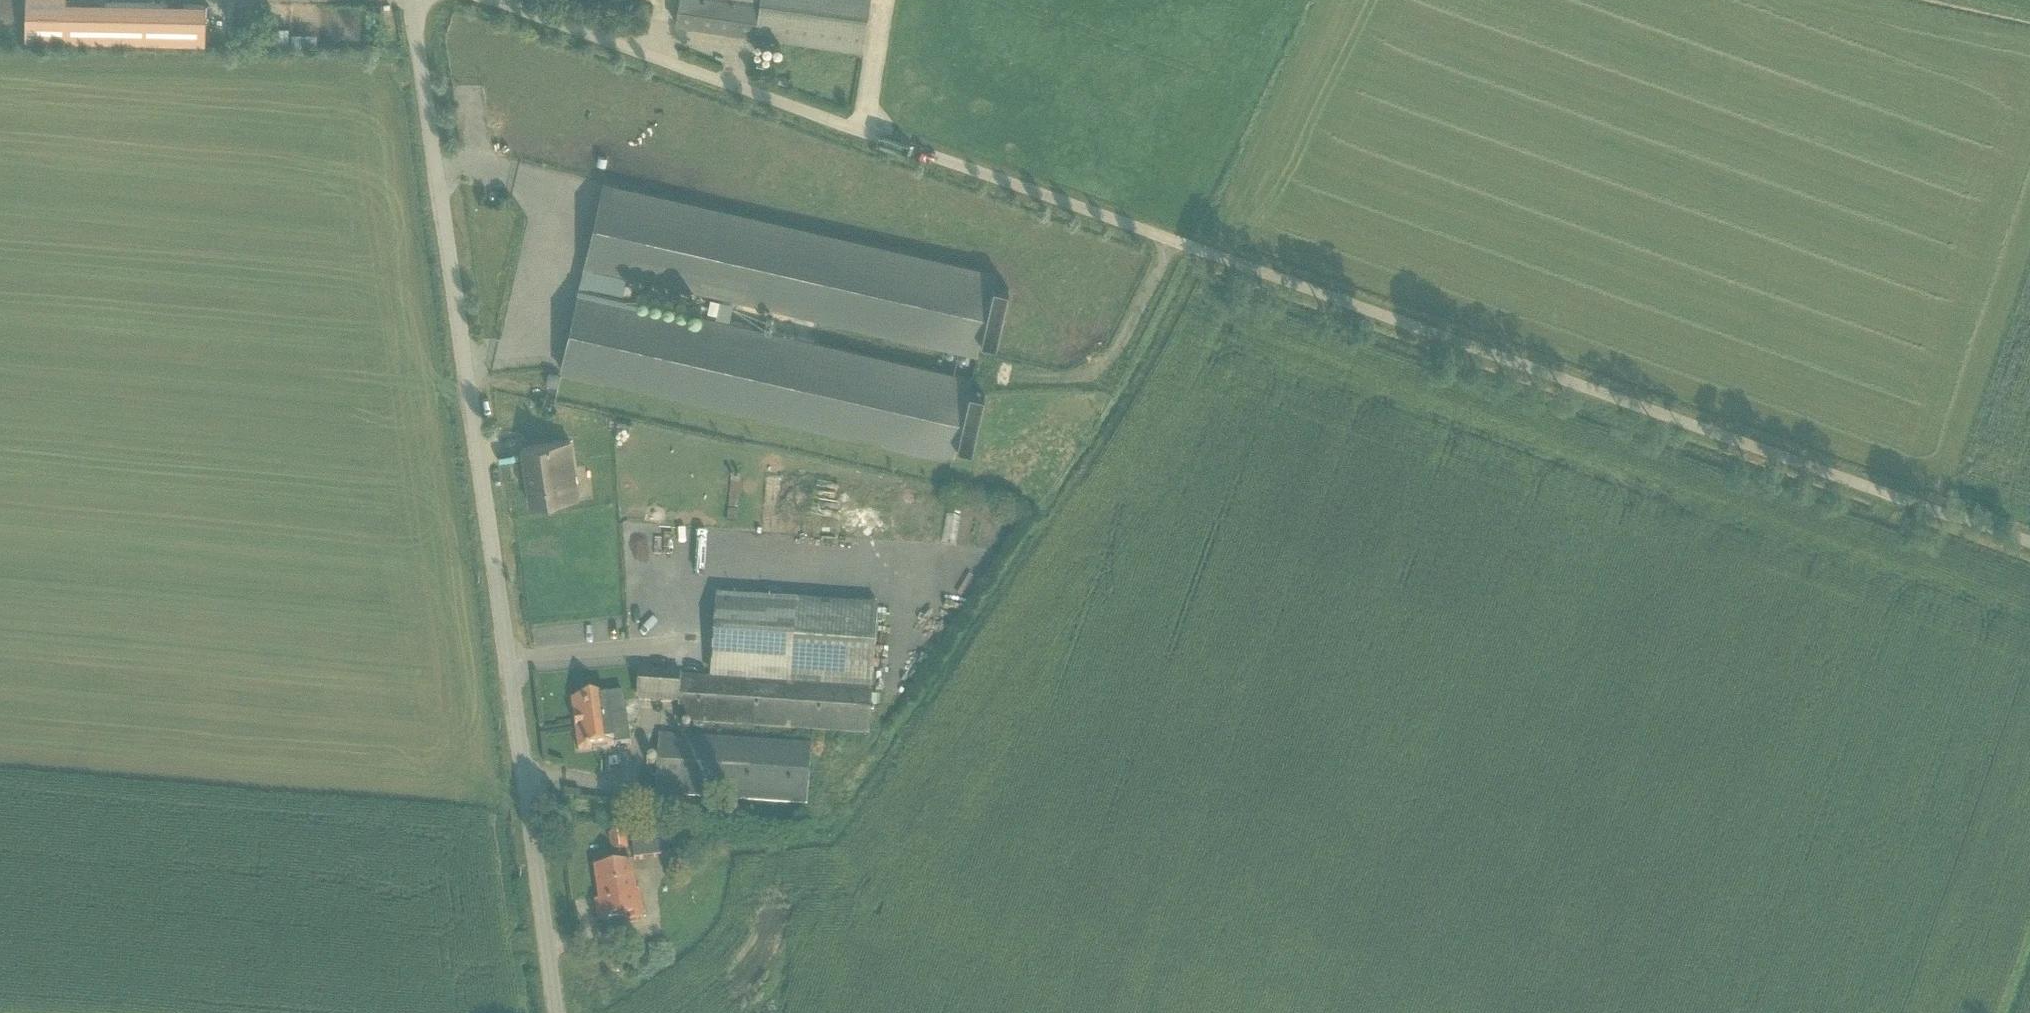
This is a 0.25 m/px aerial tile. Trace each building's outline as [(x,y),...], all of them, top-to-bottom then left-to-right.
[(50,39),(231,43),(232,0),(50,0),(50,39)] [(889,44),(893,0),(700,0),(698,28),(788,36),(889,44)] [(287,22),(264,21),(263,39),(286,39),(287,22)] [(623,183),(585,373),(797,415),(781,417),(980,455),(988,414),(983,368),(871,346),(868,361),(853,362),(851,372),(840,373),(695,344),(693,331),(703,330),(707,310),(743,307),(769,312),(773,311),(965,349),(977,348),(997,351),(1002,351),(1011,304),(1006,258),(623,183)] [(529,506),(581,498),(572,438),(520,446),(529,506)] [(758,726),(897,731),(902,603),(740,596),(737,683),(662,680),(661,701),(758,704),(758,726)] [(578,754),(620,749),(614,696),(571,701),(578,754)] [(770,805),(831,808),(834,744),(728,740),(728,757),(694,755),(695,736),(686,736),(683,796),(770,800),(770,805)] [(601,924),(643,920),(638,866),(595,870),(601,924)]
